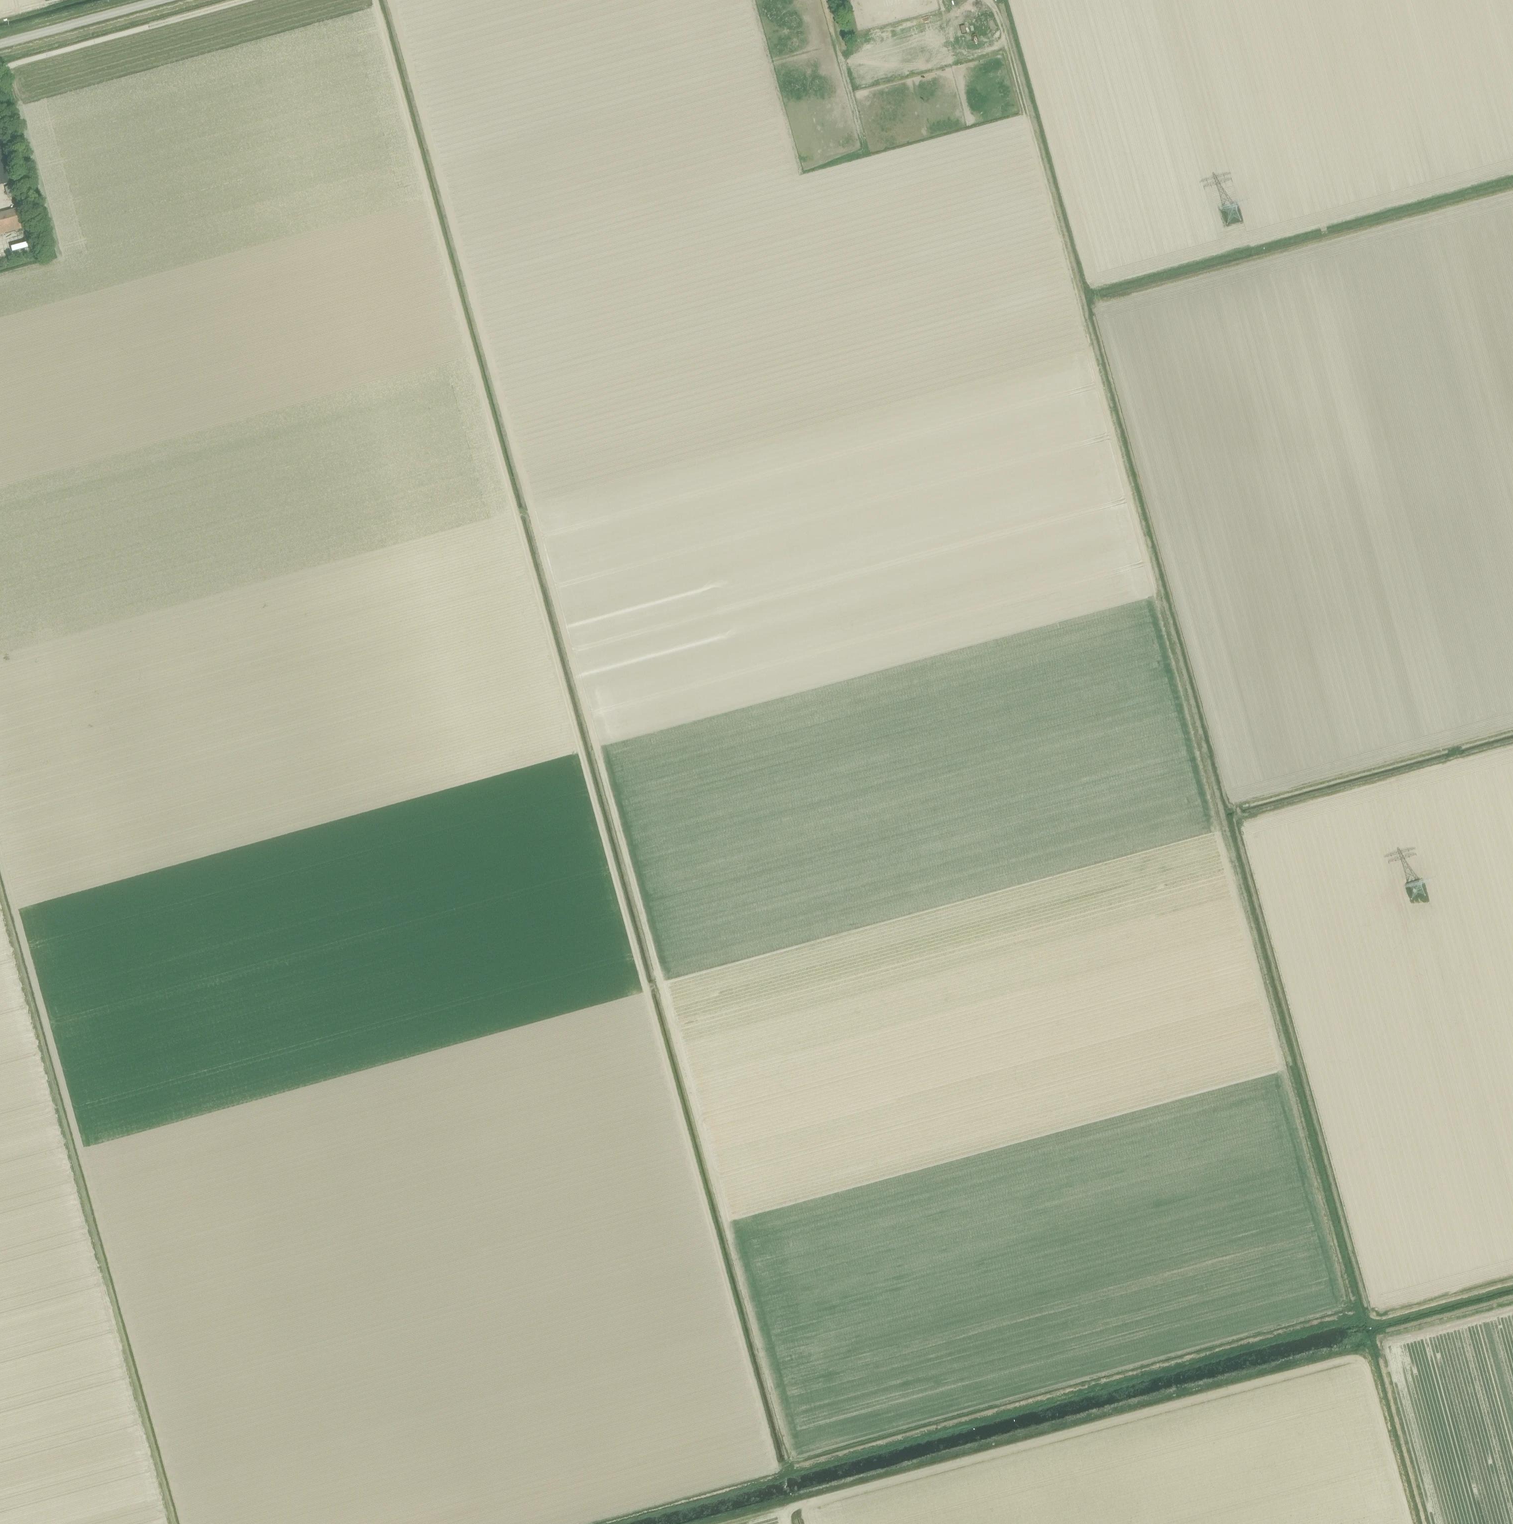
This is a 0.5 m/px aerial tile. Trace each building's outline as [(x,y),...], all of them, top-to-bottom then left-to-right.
[(10,184),(0,146),(0,186),(10,184)] [(21,228),(16,209),(0,213),(0,234),(21,228)] [(22,243),(15,245),(17,252),(24,250),(22,243)] [(8,254),(7,247),(0,248),(0,249),(1,255),(8,254)]
